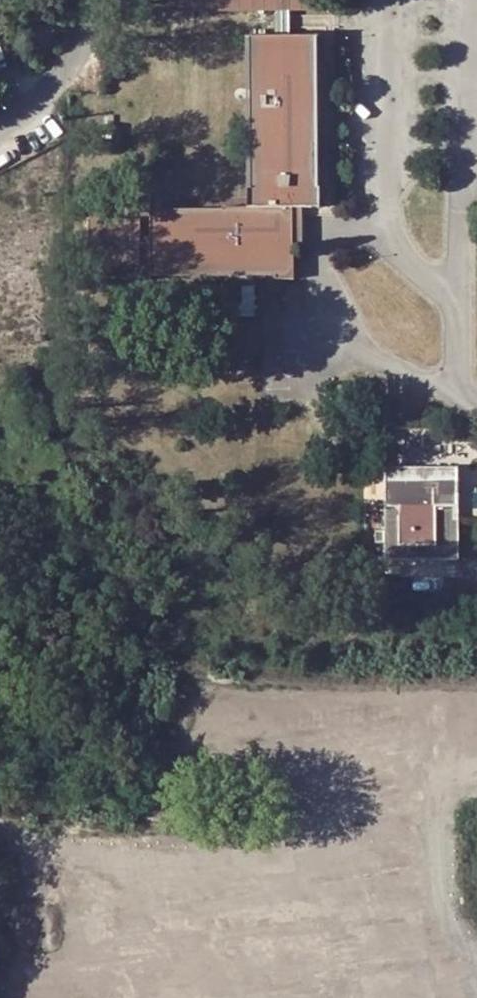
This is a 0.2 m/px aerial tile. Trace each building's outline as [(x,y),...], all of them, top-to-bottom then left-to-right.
[(248,37),(248,204),(152,206),(153,272),(296,272),(296,204),(319,204),(320,36),(248,37)] [(112,56),(112,73),(124,73),(124,56),(112,56)] [(142,260),(141,216),(90,216),(90,262),(142,260)] [(458,467),(387,468),(388,558),(459,558),(458,467)]
